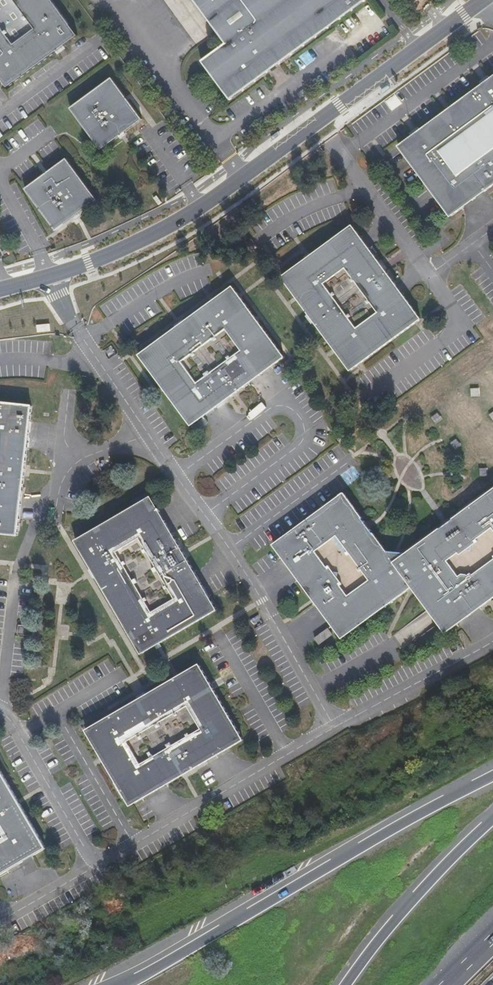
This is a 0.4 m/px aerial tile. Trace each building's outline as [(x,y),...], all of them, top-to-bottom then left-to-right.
[(7,87),(77,35),(51,0),(0,0),(0,78),(7,87)] [(202,61),(230,100),(365,0),(194,0),(227,44),(202,61)] [(101,150),(142,120),(112,78),(71,108),(101,150)] [(399,146),(450,216),(492,186),(492,78),(399,146)] [(285,132),(292,127),(290,123),(283,129),(285,132)] [(56,230),(98,200),(67,158),(26,189),(56,230)] [(159,205),(163,203),(158,195),(154,198),(159,205)] [(350,371),(421,319),(396,285),(352,226),(283,277),(350,371)] [(253,251),(258,248),(253,240),(249,243),(253,251)] [(192,426),(284,357),(233,288),(140,355),(192,426)] [(32,406),(0,402),(0,533),(18,535),(32,406)] [(378,410),(384,406),(381,402),(375,406),(378,410)] [(205,417),(193,425),(196,430),(209,423),(205,417)] [(492,600),(492,492),(447,525),(408,554),(389,552),(346,494),(276,545),(344,638),(415,588),(448,633),(492,600)] [(216,610),(151,498),(76,541),(142,654),(216,610)] [(34,636),(35,627),(20,625),(19,635),(34,636)] [(333,632),(328,627),(315,636),(319,642),(333,632)] [(243,740),(199,664),(88,730),(108,769),(130,805),(243,740)] [(46,848),(0,768),(0,875),(46,848)]
